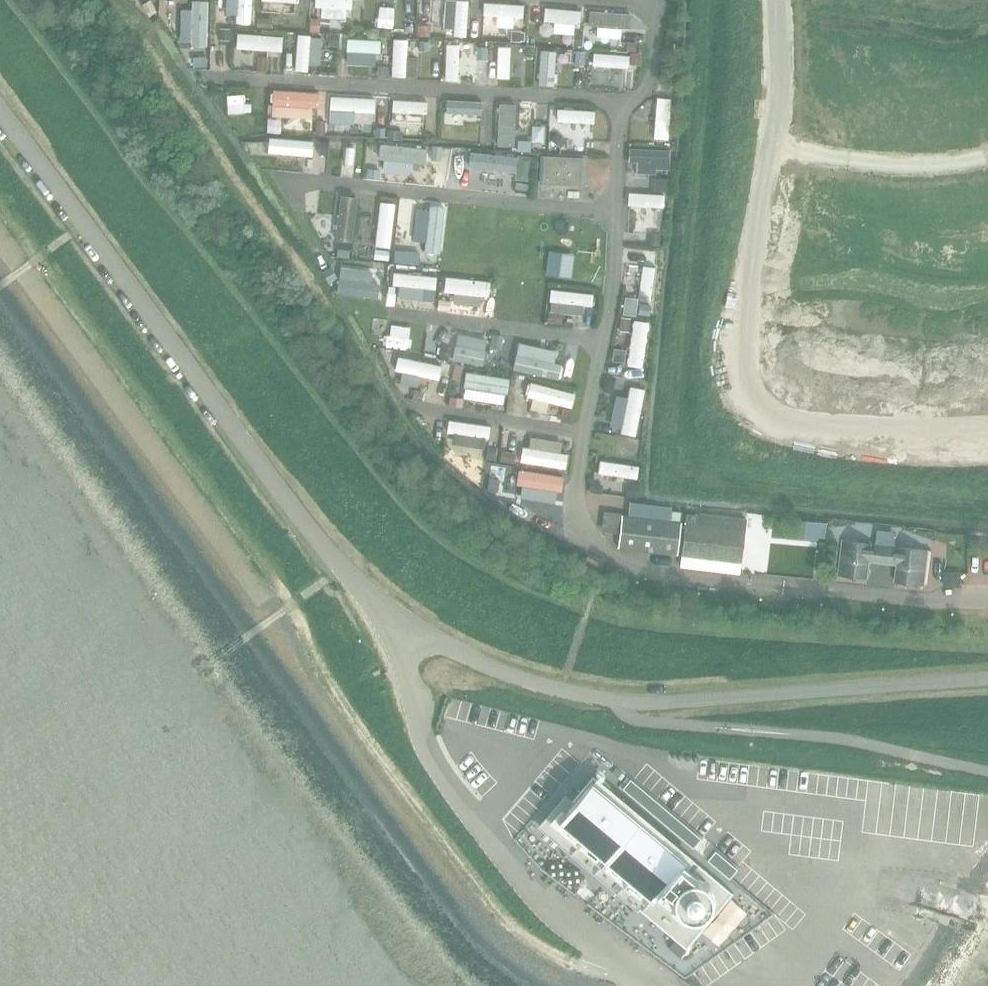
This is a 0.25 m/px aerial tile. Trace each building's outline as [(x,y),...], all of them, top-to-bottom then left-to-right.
[(219,2),(197,2),(197,32),(219,32),(219,2)] [(345,15),(345,26),(361,25),(360,14),(345,15)] [(433,27),(448,28),(449,14),(434,14),(433,27)] [(299,45),(300,28),(254,26),(253,43),(299,45)] [(325,64),(327,27),(314,26),(312,64),(325,64)] [(365,30),(364,45),(399,47),(399,32),(365,30)] [(411,30),(409,67),(425,68),(426,30),(411,30)] [(464,34),(464,68),(491,69),(491,34),(464,34)] [(515,69),(529,70),(530,37),(517,36),(515,69)] [(582,39),(582,53),(595,52),(595,39),(582,39)] [(558,70),(574,70),(576,42),(559,42),(558,70)] [(613,43),(612,60),(649,61),(650,45),(613,43)] [(348,87),(346,115),(391,117),(392,90),(348,87)] [(445,107),(446,92),(410,90),(409,105),(445,107)] [(575,114),(613,117),(614,103),(576,100),(575,114)] [(550,133),(563,134),(563,119),(551,118),(550,133)] [(284,144),(325,145),(326,132),(285,130),(284,144)] [(397,162),(423,163),(423,153),(443,154),(444,139),(398,136),(397,162)] [(360,165),(382,165),(382,137),(360,137),(360,165)] [(534,161),(534,153),(488,151),(488,159),(534,161)] [(655,167),(683,166),(682,151),(654,152),(655,167)] [(578,183),(579,160),(546,158),(545,182),(578,183)] [(677,198),(678,184),(647,183),(647,197),(677,198)] [(394,239),(409,240),(412,193),(396,193),(394,239)] [(453,204),(454,220),(465,219),(464,204),(453,204)] [(373,234),(373,247),(390,248),(390,234),(373,234)] [(452,279),(453,266),(410,265),(410,279),(452,279)] [(567,296),(576,296),(575,308),(598,309),(599,297),(610,297),(611,284),(568,282),(567,296)] [(471,307),(500,307),(500,287),(471,287),(471,307)] [(455,291),(455,304),(469,304),(468,291),(455,291)] [(415,348),(412,362),(453,372),(456,357),(415,348)] [(473,364),(469,392),(510,398),(514,370),(473,364)] [(627,369),(624,385),(654,390),(657,374),(627,369)] [(542,387),(550,390),(546,401),(564,407),(568,394),(589,400),(593,386),(547,372),(542,387)] [(465,436),(474,436),(473,452),(486,453),(488,420),(466,419),(465,436)] [(655,471),(655,456),(614,454),(613,469),(655,471)] [(543,487),(565,491),(566,480),(545,476),(543,487)] [(618,526),(621,506),(605,504),(603,524),(618,526)] [(699,514),(699,516),(686,514),(681,555),(741,562),(746,519),(699,514)] [(621,515),(617,547),(677,554),(681,522),(621,515)] [(818,537),(819,523),(794,522),(794,536),(818,537)] [(925,585),(929,550),(900,547),(899,553),(895,552),(896,546),(876,544),(875,550),(871,550),(872,543),(843,540),(839,574),(868,578),(871,557),(898,561),(896,581),(925,585)] [(945,586),(960,586),(961,575),(946,574),(945,586)] [(444,712),(445,712),(449,698),(441,696),(437,710),(444,712)] [(549,823),(544,830),(560,844),(563,841),(675,936),(673,939),(685,949),(691,942),(687,939),(696,928),(700,932),(719,910),(715,906),(723,897),(727,900),(734,892),(721,882),(718,885),(708,876),(711,873),(699,863),(696,866),(686,857),(689,854),(664,833),(661,836),(652,828),(654,825),(641,814),(638,817),(628,809),(630,806),(618,795),(615,798),(605,790),(607,786),(592,773),(585,780),(589,783),(581,793),(577,790),(558,813),(562,816),(553,826),(549,823)] [(630,779),(622,788),(693,847),(700,838),(630,779)] [(714,850),(706,859),(728,878),(737,868),(722,856),(714,850)] [(809,872),(829,872),(829,863),(810,862),(809,872)]
